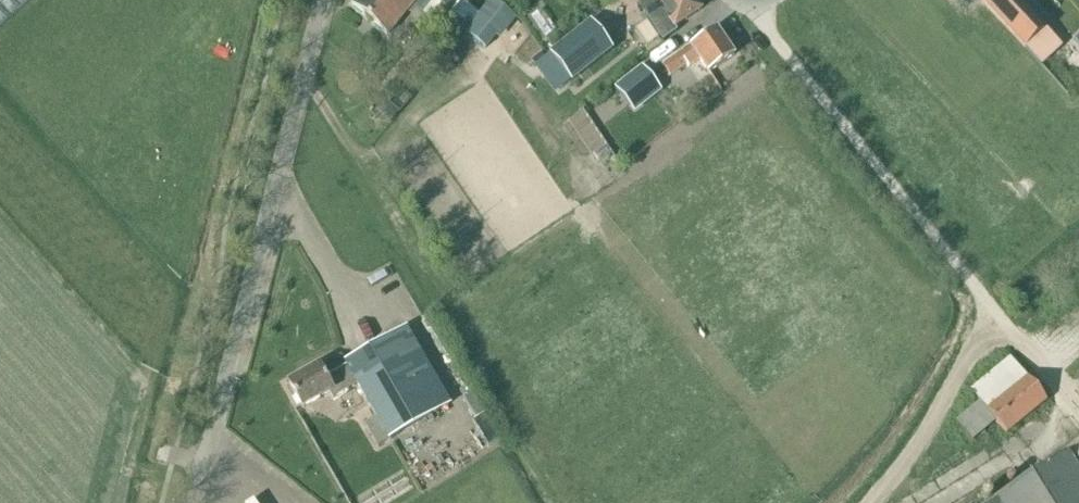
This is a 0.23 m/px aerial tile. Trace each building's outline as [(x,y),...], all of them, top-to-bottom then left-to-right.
[(31,0),(0,0),(0,28),(31,0)] [(436,27),(438,24),(439,26),(441,24),(442,25),(463,0),(356,0),(351,7),(387,36),(411,7),(436,27)] [(484,49),(495,35),(511,15),(492,0),(489,0),(463,33),(484,49)] [(694,0),(645,0),(637,5),(662,43),(678,33),(675,29),(702,11),(694,0)] [(1060,47),(1016,0),(982,0),(980,1),(1040,66),(1060,47)] [(550,55),(571,82),(611,51),(590,23),(550,55)] [(733,57),(715,31),(690,48),(662,67),(669,77),(685,65),(688,70),(699,62),(708,75),(733,57)] [(642,68),(614,89),(627,106),(655,85),(642,68)] [(389,124),(398,114),(386,103),(377,113),(389,124)] [(318,368),(288,386),(302,410),(329,395),(332,400),(356,385),(388,440),(447,407),(403,331),(344,364),(346,368),(325,380),(318,368)] [(1045,402),(1010,359),(970,391),(979,403),(995,423),(1005,435),(1045,402)] [(971,443),(995,423),(979,403),(955,423),(971,443)] [(1067,454),(988,502),(1078,502),(1078,472),(1067,454)]
